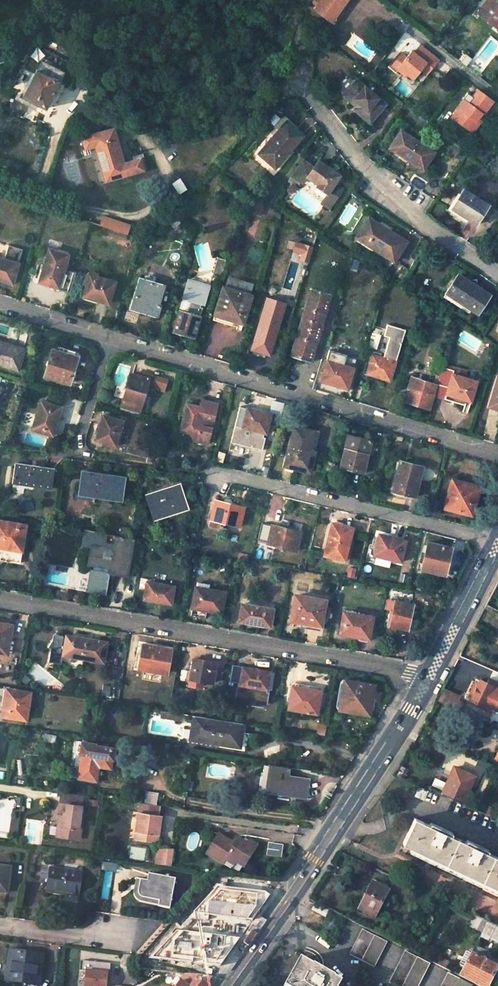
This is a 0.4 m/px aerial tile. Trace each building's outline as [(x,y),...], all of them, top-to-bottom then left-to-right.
[(350,0),(323,0),(314,12),(328,21),(335,11),(339,14),(350,0)] [(477,12),(497,27),(497,26),(497,0),(486,0),(477,12)] [(328,21),(334,26),(342,16),(339,14),(335,11),(328,21)] [(415,57),(422,48),(419,46),(413,54),(415,57)] [(406,59),(398,69),(406,76),(414,81),(421,72),(425,66),(431,71),(439,61),(422,48),(415,57),(413,54),(411,53),(406,59)] [(401,56),(392,68),(405,78),(406,76),(398,69),(406,59),(401,56)] [(43,63),(25,97),(46,108),(64,73),(43,63)] [(425,66),(421,72),(427,76),(431,71),(425,66)] [(452,70),(442,79),(449,87),(459,78),(452,70)] [(356,82),(344,97),(357,108),(355,111),(371,125),(385,107),(356,82)] [(467,105),(465,108),(462,112),(458,108),(450,119),(470,134),(478,124),(475,122),(478,118),(481,115),(482,116),(493,102),(478,91),(467,105)] [(462,112),(465,108),(467,105),(463,102),(461,104),(458,108),(462,112)] [(481,115),(478,118),(475,122),(478,124),(481,120),(484,117),(482,116),(481,115)] [(288,121),(258,155),(274,171),(305,138),(288,121)] [(114,130),(93,136),(96,147),(107,184),(129,177),(126,166),(125,166),(114,130)] [(401,133),(388,152),(424,174),(436,155),(401,133)] [(96,147),(93,136),(83,139),(86,150),(96,147)] [(141,161),(126,166),(129,177),(144,172),(141,161)] [(303,185),(304,186),(308,179),(315,168),(303,161),(292,177),(303,185)] [(315,168),(308,179),(319,186),(317,189),(329,197),(335,206),(344,193),(339,190),(343,183),(339,181),(341,178),(319,163),(315,168)] [(292,177),(291,177),(288,182),(300,190),(303,185),(292,177)] [(466,191),(453,212),(477,227),(489,206),(466,191)] [(329,197),(323,207),(331,213),(335,206),(329,197)] [(179,223),(184,219),(178,210),(173,215),(179,223)] [(103,218),(100,227),(128,236),(130,227),(103,218)] [(173,218),(168,222),(175,230),(181,226),(173,218)] [(370,221),(360,238),(378,248),(376,252),(396,264),(408,245),(370,221)] [(296,240),(292,251),(300,254),(299,259),(309,262),(314,246),(296,240)] [(0,260),(0,280),(13,283),(23,249),(9,245),(4,261),(0,260)] [(262,259),(264,249),(257,248),(255,258),(262,259)] [(68,255),(49,250),(40,282),(55,286),(55,288),(71,292),(77,273),(64,269),(68,255)] [(222,274),(227,258),(218,255),(213,272),(222,274)] [(279,273),(273,271),(270,281),(276,283),(279,273)] [(115,282),(90,275),(83,300),(98,304),(99,301),(109,304),(115,282)] [(460,275),(448,294),(481,315),(492,296),(460,275)] [(210,284),(189,278),(184,296),(192,298),(188,311),(180,309),(174,329),(195,336),(203,307),(201,306),(203,298),(206,299),(210,284)] [(225,287),(216,314),(244,323),(253,296),(251,295),(254,285),(230,278),(227,288),(225,287)] [(163,286),(141,280),(132,308),(158,315),(160,305),(159,304),(163,286)] [(330,295),(312,290),(292,356),(311,362),(330,295)] [(280,327),(262,321),(252,350),(271,355),(280,327)] [(390,381),(406,330),(387,324),(384,336),(389,337),(383,358),(373,355),(368,371),(381,375),(380,378),(390,381)] [(376,349),(381,335),(373,332),(368,346),(376,349)] [(0,343),(0,363),(20,368),(25,350),(0,343)] [(78,358),(54,351),(46,375),(70,382),(78,358)] [(330,351),(321,381),(347,389),(354,369),(345,366),(347,360),(341,358),(341,355),(330,351)] [(467,371),(455,367),(454,371),(444,368),(438,385),(447,388),(444,400),(469,407),(476,383),(465,379),(467,371)] [(149,379),(132,374),(121,409),(130,411),(133,403),(141,405),(149,379)] [(165,392),(169,378),(154,374),(150,388),(165,392)] [(407,401),(428,407),(435,385),(411,377),(408,388),(411,389),(407,401)] [(490,408),(497,410),(497,381),(490,408)] [(444,400),(447,388),(438,385),(435,397),(444,400)] [(61,408),(44,402),(39,416),(38,416),(34,430),(53,436),(61,408)] [(210,427),(211,422),(213,423),(218,407),(203,402),(201,408),(187,404),(179,431),(186,433),(196,435),(203,441),(208,442),(212,428),(210,427)] [(133,403),(130,411),(139,413),(141,405),(133,403)] [(271,414),(240,406),(230,442),(259,449),(262,437),(263,433),(266,433),(271,414)] [(123,421),(103,415),(96,440),(116,445),(123,421)] [(313,431),(295,426),(284,466),(309,472),(314,453),(312,452),(307,451),(313,431)] [(307,451),(312,452),(317,432),(313,431),(307,451)] [(203,441),(196,435),(186,433),(199,444),(207,445),(208,442),(203,441)] [(349,433),(340,467),(362,472),(367,451),(370,441),(371,439),(363,437),(360,434),(357,435),(349,433)] [(399,461),(392,491),(413,497),(421,468),(399,461)] [(55,469),(15,462),(12,482),(52,488),(55,469)] [(123,478),(82,471),(78,494),(120,500),(123,478)] [(480,486),(453,478),(445,507),(468,514),(474,496),(477,497),(480,486)] [(179,485),(147,495),(153,512),(172,506),(174,512),(186,508),(179,485)] [(267,517),(280,519),(283,496),(271,494),(267,517)] [(214,501),(210,519),(240,526),(244,508),(230,504),(231,500),(224,498),(223,503),(214,501)] [(0,520),(0,547),(1,547),(0,555),(0,559),(20,562),(26,525),(0,520)] [(342,526),(331,523),(323,555),(344,560),(350,534),(340,531),(342,526)] [(301,532),(272,525),(267,543),(296,549),(301,532)] [(405,540),(378,534),(373,555),(401,561),(405,540)] [(116,536),(114,549),(92,545),(89,564),(115,569),(114,574),(126,576),(132,539),(116,536)] [(451,549),(427,543),(421,568),(449,575),(453,560),(449,559),(451,549)] [(264,560),(270,561),(274,548),(267,547),(264,560)] [(245,560),(246,552),(237,551),(236,558),(245,560)] [(354,578),(356,568),(348,567),(346,577),(354,578)] [(147,579),(142,578),(140,590),(145,590),(143,599),(170,604),(173,586),(146,581),(147,579)] [(225,592),(196,586),(192,607),(198,609),(197,616),(205,618),(206,610),(221,613),(225,592)] [(325,600),(296,595),(292,620),(321,624),(325,600)] [(412,604),(395,601),(390,626),(407,630),(412,604)] [(272,610),(242,604),(239,621),(269,626),(272,610)] [(357,614),(344,612),(340,634),(358,637),(358,638),(359,640),(367,642),(368,640),(372,621),(357,618),(357,614)] [(6,654),(8,640),(10,640),(13,625),(0,622),(0,653),(6,654)] [(103,662),(107,642),(66,635),(66,638),(63,637),(63,636),(53,634),(52,640),(48,646),(51,648),(49,660),(61,663),(63,655),(103,662)] [(136,653),(134,667),(166,673),(171,650),(143,644),(141,654),(136,653)] [(194,659),(190,678),(212,682),(216,663),(194,659)] [(243,667),(240,684),(267,689),(270,672),(243,667)] [(493,680),(490,686),(479,681),(479,682),(475,681),(469,695),(472,697),(471,701),(497,712),(497,682),(493,680)] [(344,681),(339,709),(368,715),(370,705),(367,704),(371,685),(344,681)] [(102,685),(102,695),(110,695),(110,685),(102,685)] [(461,696),(442,688),(437,699),(456,707),(461,696)] [(30,693),(9,689),(6,707),(3,706),(2,717),(26,720),(30,693)] [(292,689),(289,709),(317,714),(321,691),(309,689),(309,692),(292,689)] [(196,716),(192,738),(241,746),(244,724),(196,716)] [(317,731),(325,732),(326,724),(317,723),(317,731)] [(95,745),(82,743),(81,755),(82,755),(80,770),(84,770),(83,779),(97,781),(99,767),(111,768),(114,749),(95,746),(95,745)] [(273,765),(268,792),(304,797),(307,779),(286,776),(287,767),(273,765)] [(397,774),(404,777),(409,769),(402,765),(397,774)] [(458,801),(464,787),(467,788),(474,773),(455,765),(448,780),(447,779),(440,793),(458,801)] [(419,786),(415,794),(422,798),(427,789),(419,786)] [(83,796),(60,793),(57,811),(59,812),(63,812),(59,836),(81,840),(82,831),(78,830),(81,810),(83,796)] [(158,839),(162,816),(158,816),(160,805),(139,802),(135,831),(139,831),(138,839),(156,841),(158,842),(158,839)] [(417,817),(405,842),(497,887),(497,856),(482,849),(483,846),(475,842),(473,844),(446,831),(448,829),(439,824),(437,827),(417,817)] [(218,835),(206,855),(224,867),(226,863),(228,859),(236,864),(244,869),(258,848),(249,842),(247,845),(246,848),(242,846),(244,843),(236,838),(232,844),(218,835)] [(268,842),(266,855),(282,857),(283,844),(268,842)] [(128,858),(144,861),(146,848),(130,846),(128,858)] [(171,868),(174,850),(161,848),(158,847),(157,851),(155,866),(171,868)] [(228,859),(226,863),(234,868),(236,864),(228,859)] [(0,867),(0,891),(5,892),(9,868),(0,867)] [(83,873),(48,868),(45,893),(79,898),(83,873)] [(175,877),(148,874),(147,881),(141,880),(139,893),(139,895),(140,896),(141,897),(142,898),(160,900),(160,906),(172,907),(175,877)] [(372,882),(358,908),(374,917),(388,890),(372,882)] [(257,894),(219,891),(207,904),(206,917),(247,921),(256,909),(257,894)] [(327,910),(316,903),(312,910),(324,916),(327,910)] [(489,922),(482,937),(489,941),(490,938),(497,942),(497,926),(489,922)] [(363,929),(350,953),(374,966),(387,941),(363,929)] [(226,937),(184,933),(172,946),(171,959),(217,964),(226,951),(226,937)] [(42,958),(25,955),(25,953),(11,951),(9,963),(13,964),(12,981),(39,985),(42,958)] [(389,982),(396,985),(419,985),(431,964),(406,951),(389,982)] [(481,985),(490,985),(497,969),(497,967),(472,954),(468,952),(461,966),(465,968),(461,976),(481,985)] [(339,983),(320,972),(321,970),(312,965),(311,967),(299,960),(284,985),(337,985),(339,983)] [(447,969),(450,964),(442,960),(439,965),(447,969)] [(106,974),(109,975),(110,964),(79,961),(78,971),(85,972),(83,985),(105,985),(106,974)] [(210,976),(184,973),(175,985),(203,985),(210,976)] [(442,985),(474,985),(449,973),(442,985)]
